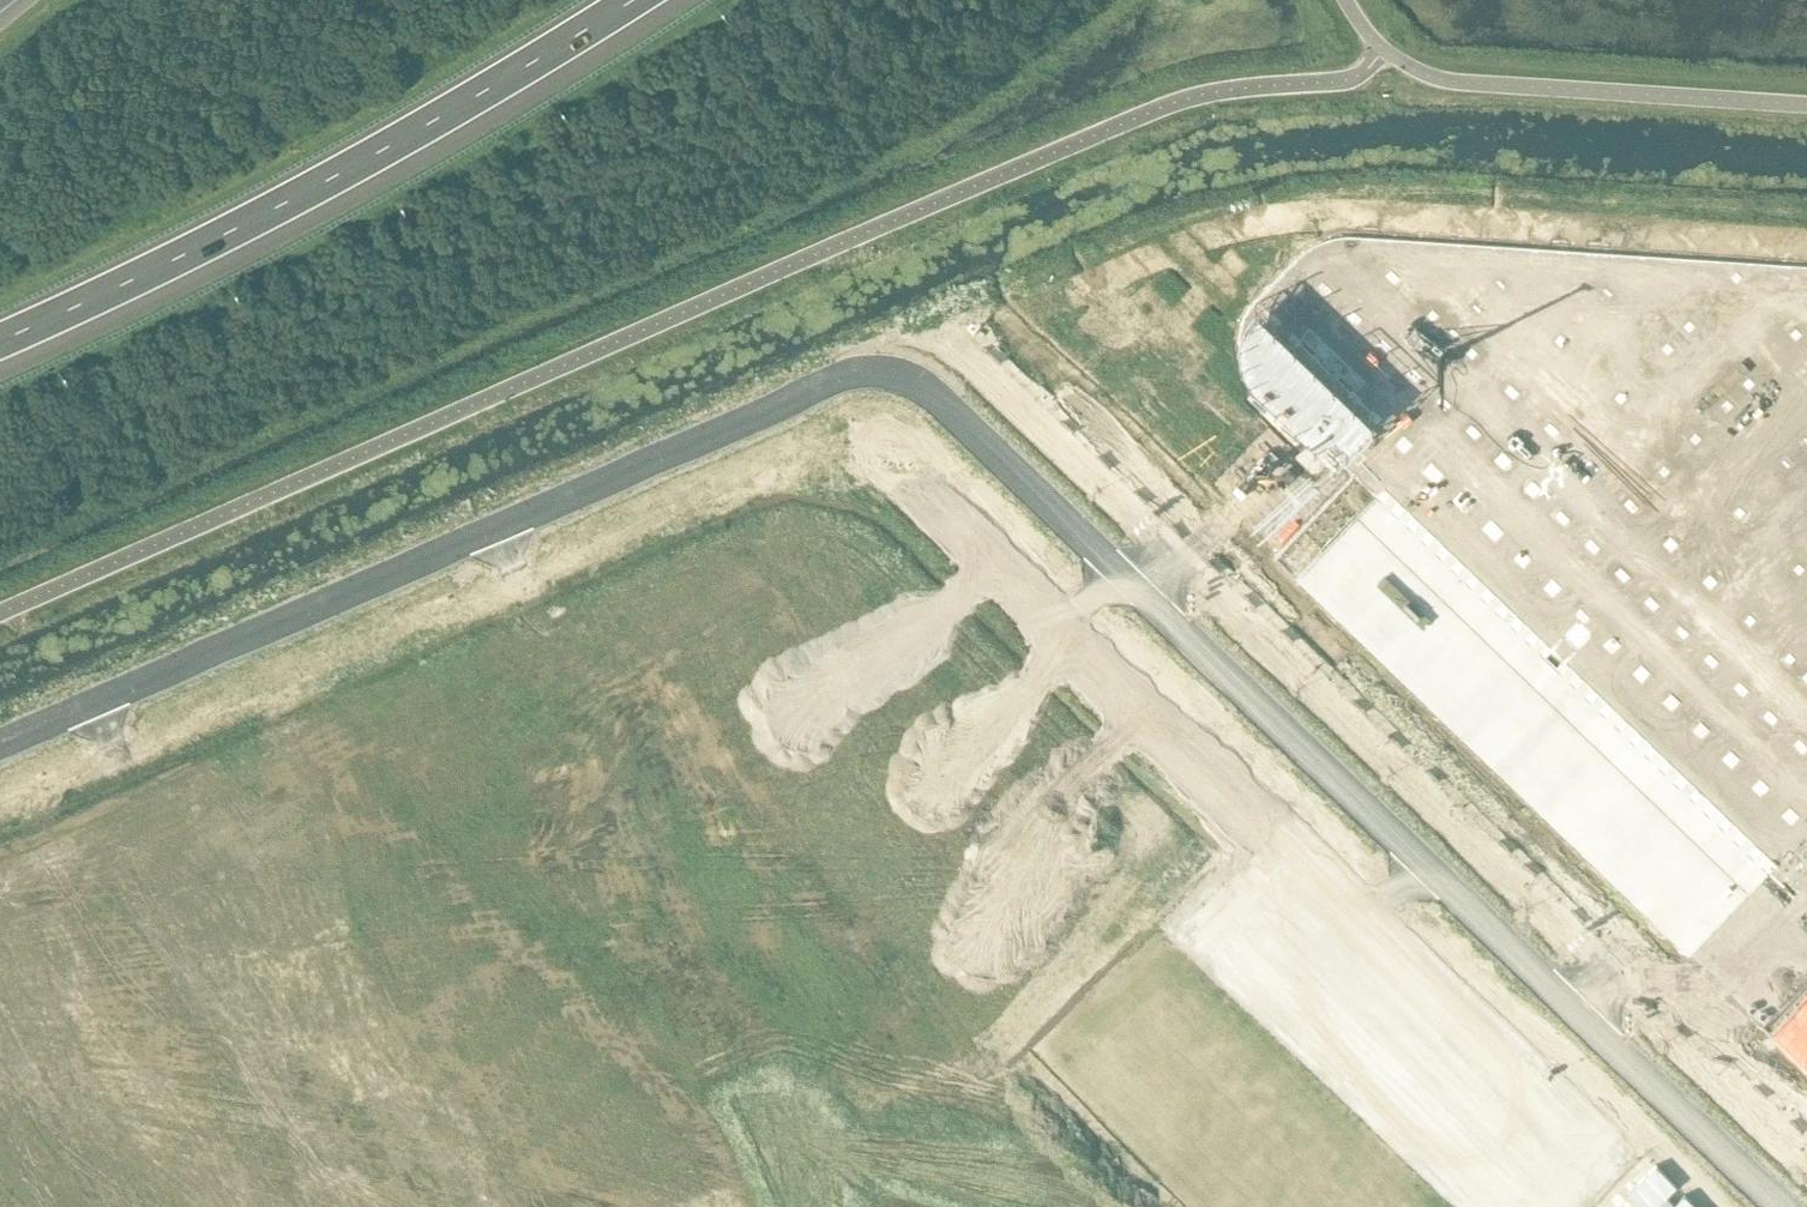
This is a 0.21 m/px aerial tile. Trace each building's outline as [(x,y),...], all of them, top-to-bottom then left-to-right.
[(1237,340),(1238,348),(1239,356),(1242,364),(1245,371),(1250,378),(1255,384),(1806,914),(1806,265),(1353,235),(1348,235),(1343,235),(1338,236),(1333,237),(1328,238),(1321,240),(1314,244),(1307,247),(1301,252),(1295,257),(1254,300),(1249,306),(1245,312),(1242,318),(1240,325),(1238,332),(1237,340)]
